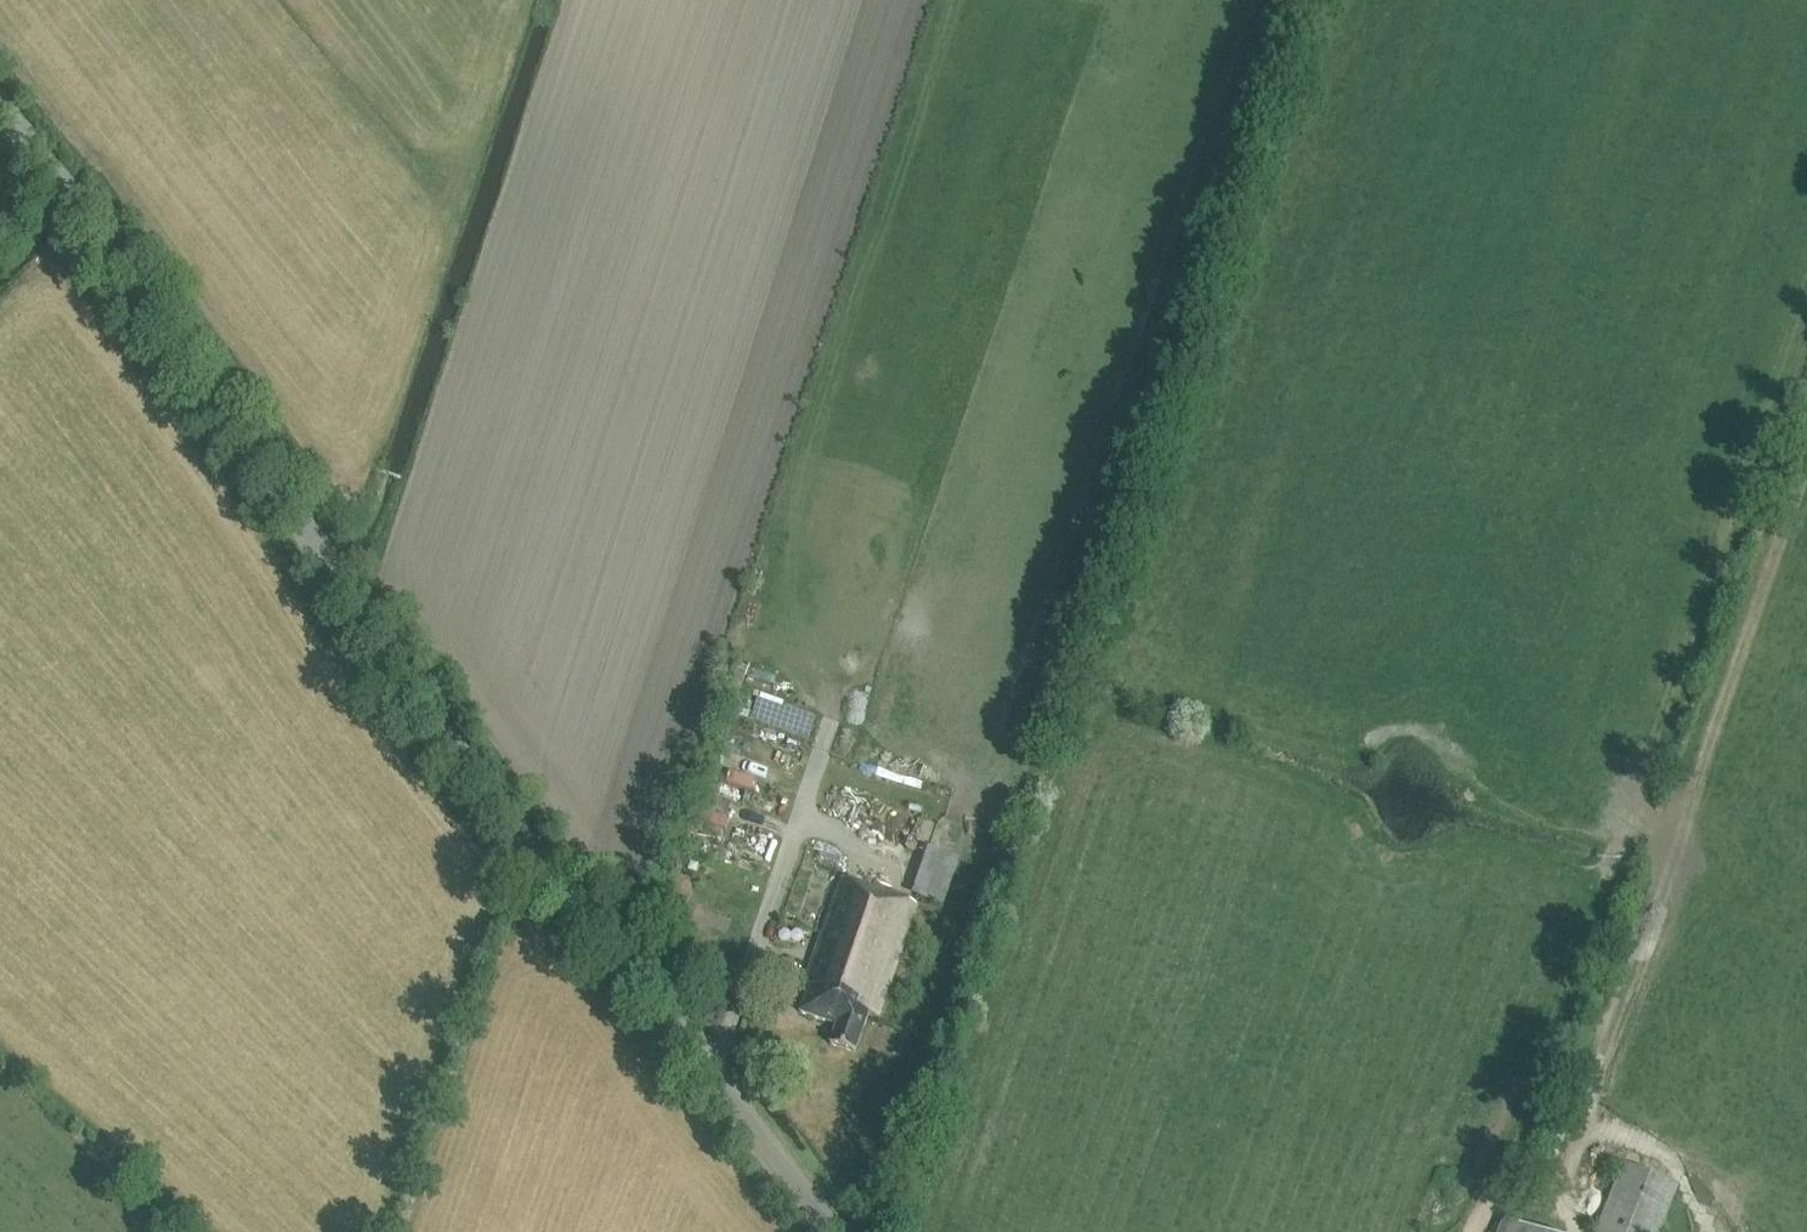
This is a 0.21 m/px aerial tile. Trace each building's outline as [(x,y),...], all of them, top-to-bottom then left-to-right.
[(940,845),(923,892),(952,903),(970,856),(940,845)] [(876,1015),(913,903),(840,879),(805,987),(808,988),(799,1014),(836,1026),(830,1043),(857,1052),(869,1013),(876,1015)] [(783,980),(800,986),(805,973),(788,967),(783,980)] [(783,980),(778,994),(795,1000),(800,986),(783,980)] [(1678,1186),(1624,1164),(1596,1231),(1660,1231),(1678,1186)] [(1506,1222),(1502,1231),(1531,1231),(1506,1222)]
